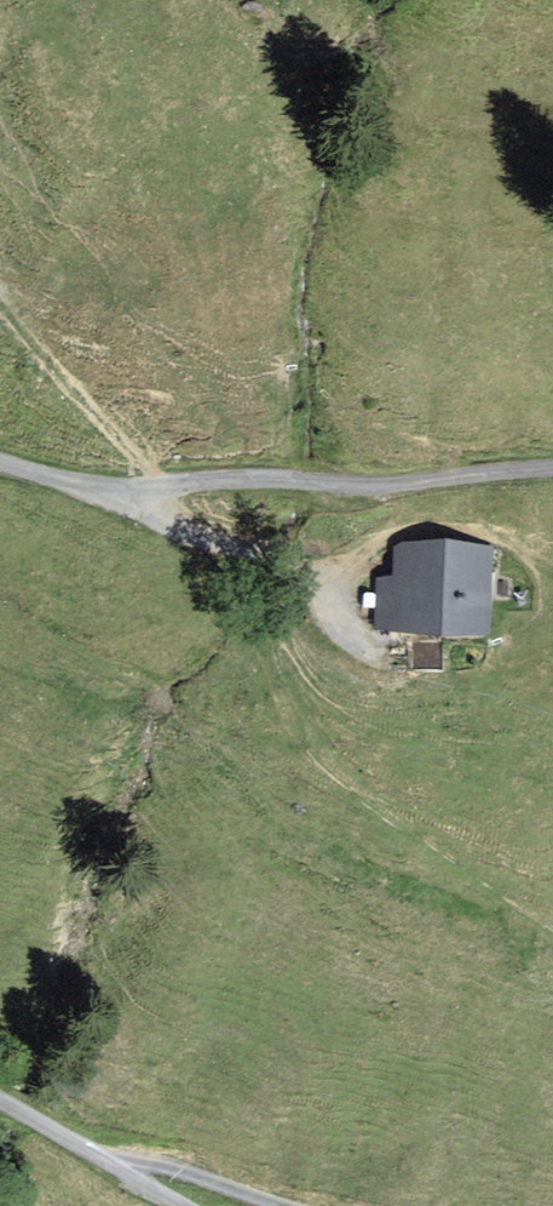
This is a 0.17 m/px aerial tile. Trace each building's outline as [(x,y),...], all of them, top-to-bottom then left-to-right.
[(483,637),(485,551),(392,549),(391,594),(372,593),(371,634),(483,637)]
